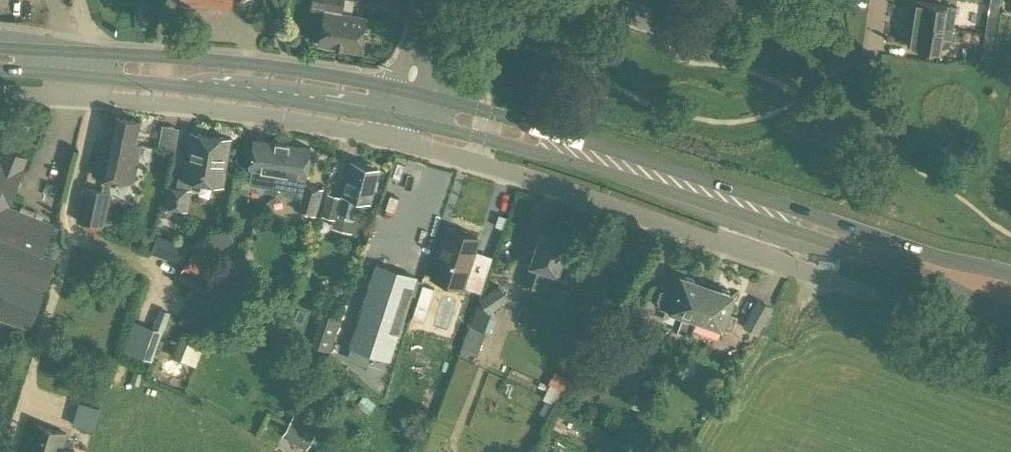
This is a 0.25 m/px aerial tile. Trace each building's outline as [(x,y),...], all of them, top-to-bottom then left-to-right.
[(365,16),(343,12),(345,0),(312,0),(311,8),(324,10),(318,43),(358,51),(365,16)] [(952,29),(956,6),(946,5),(946,4),(918,0),(914,0),(910,23),(952,29)] [(994,35),(999,2),(990,1),(985,34),(994,35)] [(950,38),(952,29),(910,23),(907,46),(939,51),(941,36),(950,38)] [(991,51),(994,35),(985,34),(981,55),(991,56),(991,51)] [(132,182),(139,144),(134,143),(138,120),(111,115),(104,150),(98,148),(93,174),(117,179),(116,186),(116,189),(118,191),(125,192),(128,191),(129,189),(131,182),(132,182)] [(157,144),(174,146),(177,124),(161,121),(157,144)] [(222,185),(229,137),(190,131),(183,177),(177,177),(176,187),(168,186),(165,206),(186,209),(189,190),(188,189),(189,180),(222,185)] [(276,157),(278,142),(253,138),(249,167),(251,167),(249,183),(279,187),(280,187),(284,158),(276,157)] [(280,187),(279,187),(292,190),(291,195),(297,196),(294,209),(315,215),(324,188),(303,182),(304,176),(309,146),(278,142),(276,157),(284,158),(280,187)] [(6,206),(25,157),(4,149),(0,159),(0,203),(6,206)] [(362,164),(351,161),(342,193),(343,193),(342,196),(327,193),(321,215),(333,218),(331,226),(351,231),(355,215),(353,214),(357,197),(369,200),(378,168),(375,168),(372,163),(365,161),(362,164)] [(102,189),(104,182),(86,178),(84,186),(82,185),(75,220),(103,225),(110,191),(102,189)] [(6,206),(0,203),(0,317),(14,322),(14,320),(27,325),(54,258),(39,252),(51,223),(6,206)] [(461,285),(477,239),(447,229),(432,275),(461,285)] [(556,272),(567,239),(541,230),(530,262),(529,262),(521,281),(538,287),(545,268),(556,272)] [(158,235),(157,234),(151,252),(161,256),(182,263),(188,245),(167,238),(158,235)] [(207,288),(220,267),(191,250),(179,271),(207,288)] [(415,295),(419,282),(413,280),(414,277),(376,265),(350,345),(389,357),(409,293),(415,295)] [(697,319),(708,286),(694,281),(692,277),(686,275),(683,277),(679,276),(674,291),(668,289),(661,292),(659,299),(663,306),(668,307),(667,309),(688,316),(687,319),(681,317),(677,330),(689,334),(695,318),(697,319)] [(345,287),(339,282),(331,284),(330,292),(335,298),(343,296),(345,287)] [(487,312),(508,299),(498,284),(478,298),(487,312)] [(552,295),(575,296),(576,285),(552,284),(552,295)] [(720,289),(708,286),(697,319),(722,327),(731,330),(736,315),(727,312),(733,294),(730,293),(729,290),(723,288),(720,289)] [(290,318),(296,303),(286,299),(280,314),(290,318)] [(756,332),(771,307),(758,300),(744,325),(756,332)] [(162,331),(170,311),(159,306),(151,327),(134,321),(123,349),(150,359),(161,330),(162,331)] [(341,319),(322,312),(311,345),(330,351),(341,319)] [(11,328),(0,323),(0,355),(11,328)] [(469,326),(460,350),(476,356),(485,333),(469,326)] [(179,329),(169,353),(193,363),(202,339),(179,329)] [(76,398),(71,420),(92,426),(98,403),(76,398)] [(305,446),(317,425),(297,413),(285,434),(305,446)] [(31,422),(22,451),(74,451),(61,448),(66,433),(31,422)]
